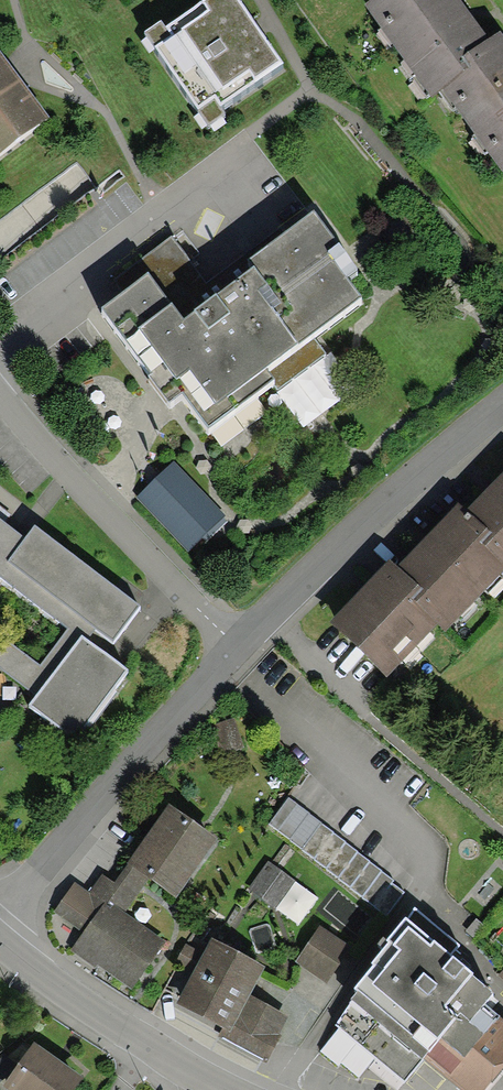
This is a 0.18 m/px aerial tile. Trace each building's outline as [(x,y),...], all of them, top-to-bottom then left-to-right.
[(240,0),(204,0),(165,27),(161,20),(145,31),(208,124),(225,112),(221,106),(283,63),(240,0)] [(489,38),(462,0),(370,0),(365,3),(432,95),(442,88),(467,69),(460,59),(489,38)] [(500,30),(489,38),(460,59),(467,69),(442,88),(502,170),(502,169),(502,34),(500,30)] [(0,51),(0,152),(48,117),(0,51)] [(149,273),(101,308),(171,403),(183,394),(208,428),(273,381),(279,389),(327,355),(311,333),(361,296),(347,277),(358,269),(315,210),(249,259),(254,265),(214,294),(172,237),(140,261),(149,273)] [(226,515),(173,461),(136,498),(188,552),(203,537),(207,541),(227,521),(223,518),(226,515)] [(466,510),(490,532),(480,543),(502,565),(502,471),(466,510)] [(458,502),(398,566),(422,589),(411,600),(437,624),(446,633),(502,572),(502,565),(480,543),(490,532),(466,510),(458,502)] [(93,634),(96,631),(112,643),(140,607),(34,525),(25,536),(0,517),(0,577),(68,628),(40,665),(0,635),(0,667),(27,688),(36,695),(82,635),(88,640),(93,634)] [(398,566),(389,559),(330,624),(388,677),(437,624),(411,600),(422,589),(398,566)] [(88,640),(82,635),(36,695),(28,706),(75,742),(129,671),(88,640)] [(27,688),(0,667),(0,723),(27,688)] [(395,880),(289,799),(268,825),(388,917),(406,893),(393,883),(395,880)] [(102,874),(89,892),(111,908),(114,904),(125,913),(149,879),(176,898),(218,839),(168,804),(126,863),(128,864),(115,883),(102,874)] [(274,910),(296,881),(269,861),(247,890),(274,910)] [(89,892),(74,882),(54,911),(84,932),(71,951),(94,967),(97,964),(132,989),(166,941),(125,913),(114,904),(111,908),(89,892)] [(415,907),(387,940),(390,942),(372,963),(374,965),(354,989),(358,992),(352,1000),(354,1001),(335,1024),(404,1082),(424,1059),(460,1089),(484,1089),(502,1068),(502,1020),(485,1004),(493,994),(472,976),(474,974),(451,954),(459,945),(415,907)] [(483,924),(477,919),(467,930),(474,936),(483,924)] [(295,962),(327,984),(353,948),(320,926),(295,962)] [(219,1035),(264,1059),(288,1014),(251,994),(266,966),(211,938),(176,1003),(222,1028),(219,1035)] [(3,1086),(8,1089),(74,1089),(83,1077),(34,1042),(3,1086)] [(11,1072),(0,1059),(0,1081),(11,1072)]
